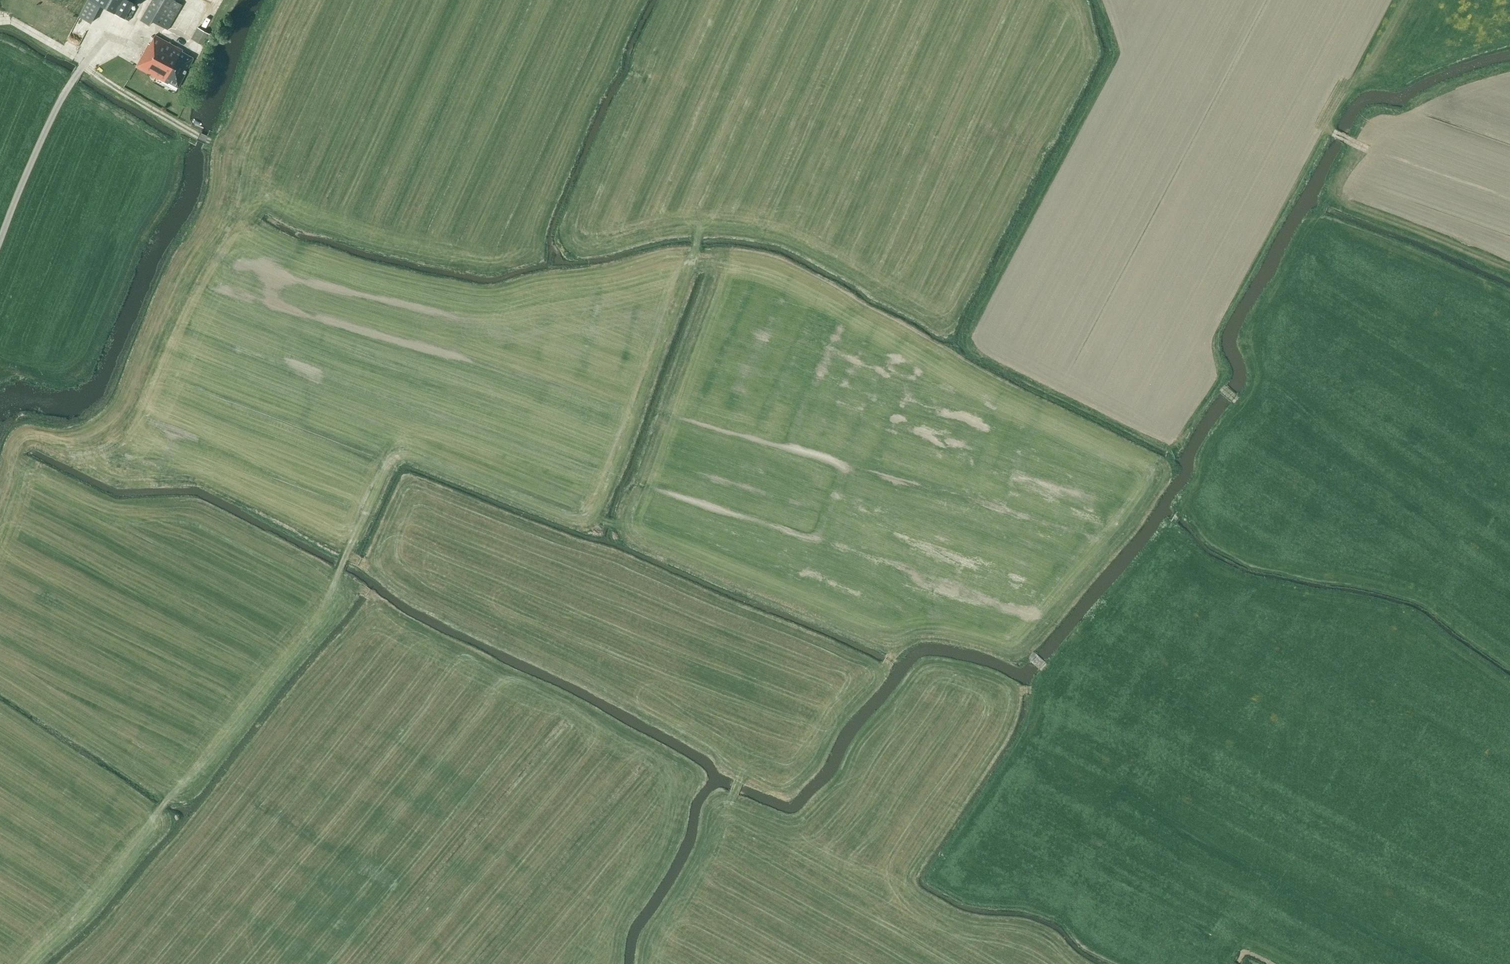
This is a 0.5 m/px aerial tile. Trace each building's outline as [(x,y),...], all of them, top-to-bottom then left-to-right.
[(135,10),(131,8),(136,0),(89,0),(128,22),(135,10)] [(140,20),(149,25),(152,21),(167,30),(182,5),(175,1),(175,0),(151,0),(140,20)] [(191,39),(198,43),(204,31),(197,27),(191,39)] [(149,44),(144,54),(136,68),(169,85),(170,83),(178,88),(194,58),(185,54),(184,54),(182,53),(183,51),(155,36),(150,45),(149,44)]
